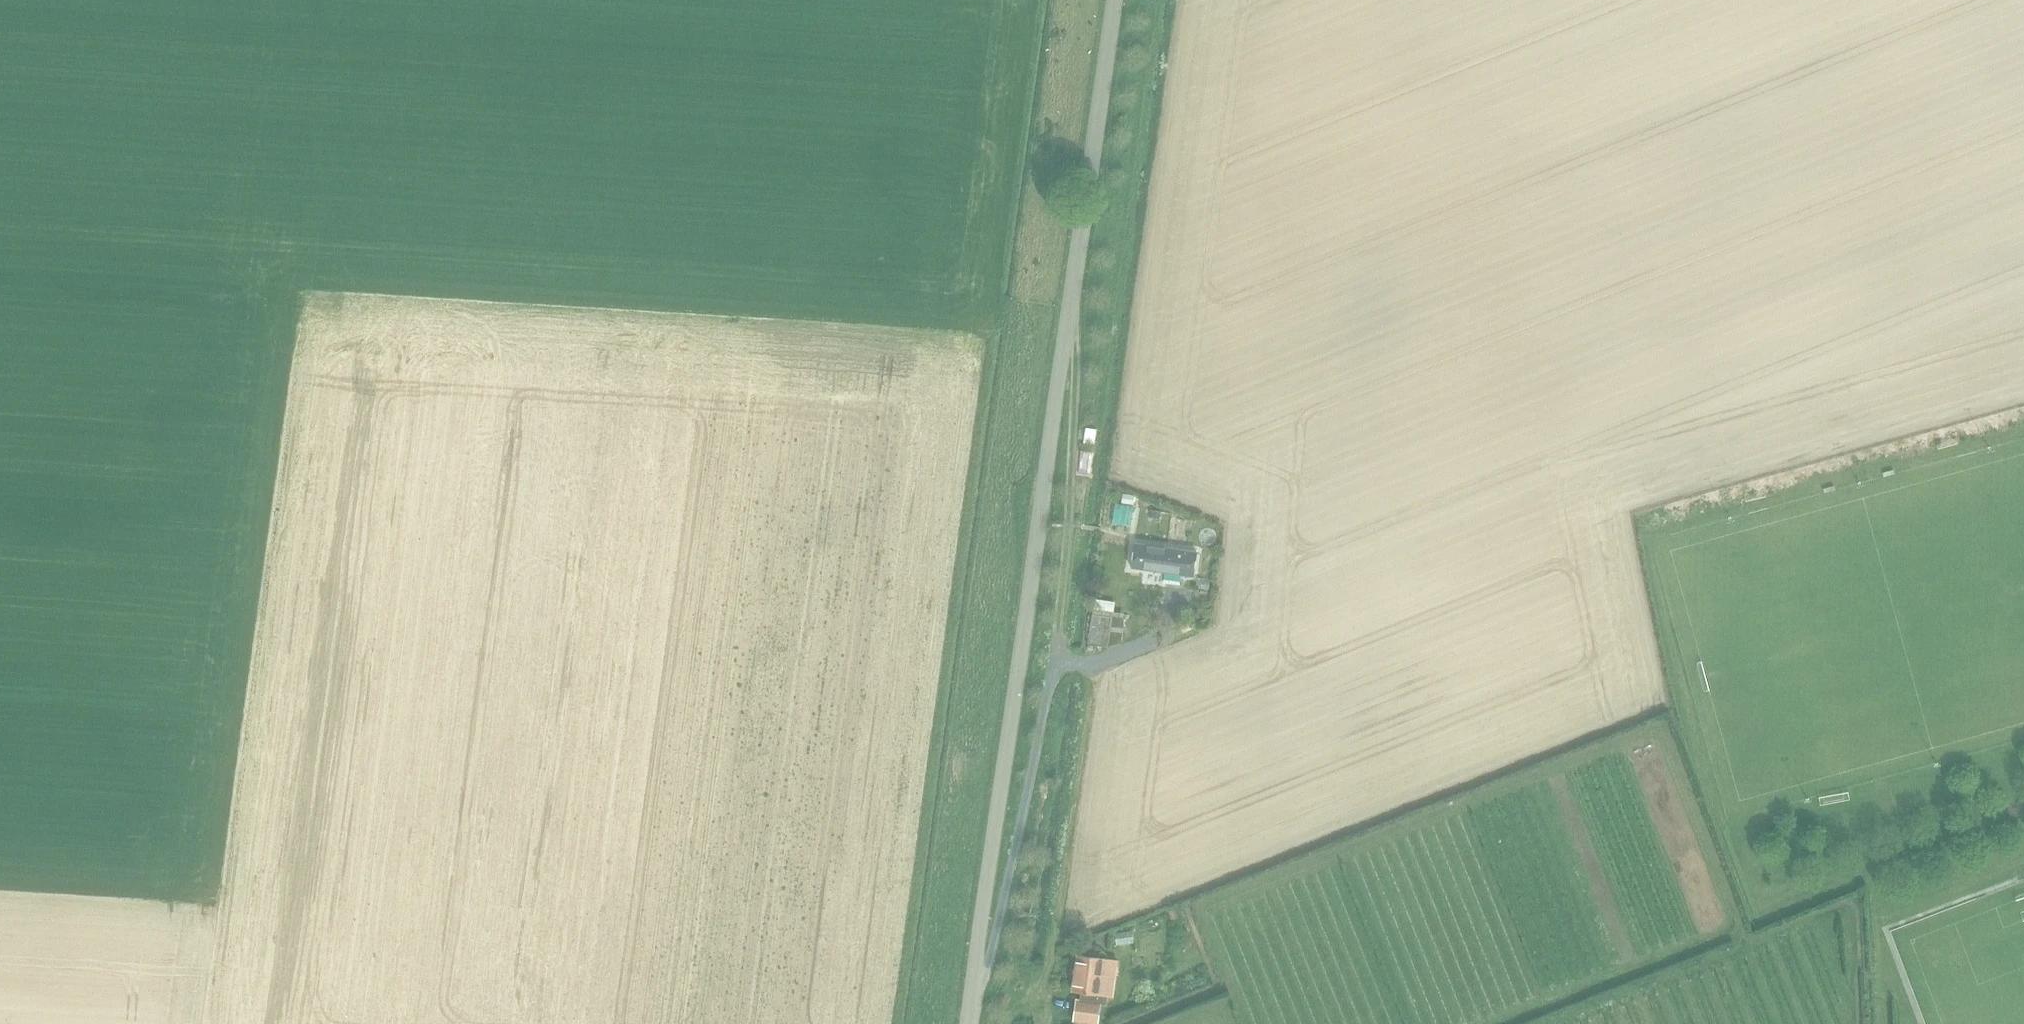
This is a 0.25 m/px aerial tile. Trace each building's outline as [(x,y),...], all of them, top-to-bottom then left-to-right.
[(1122,493),(1121,502),(1133,504),(1135,495),(1122,493)] [(1151,510),(1150,517),(1159,519),(1160,511),(1151,510)] [(1196,552),(1133,543),(1130,566),(1193,574),(1196,552)] [(1092,615),(1089,644),(1105,646),(1109,617),(1092,615)] [(1177,908),(1169,911),(1172,918),(1180,915),(1177,908)] [(1073,1020),(1098,1023),(1100,1004),(1106,1005),(1107,996),(1112,997),(1117,959),(1077,954),(1072,991),(1080,992),(1079,999),(1076,999),(1073,1020)]
